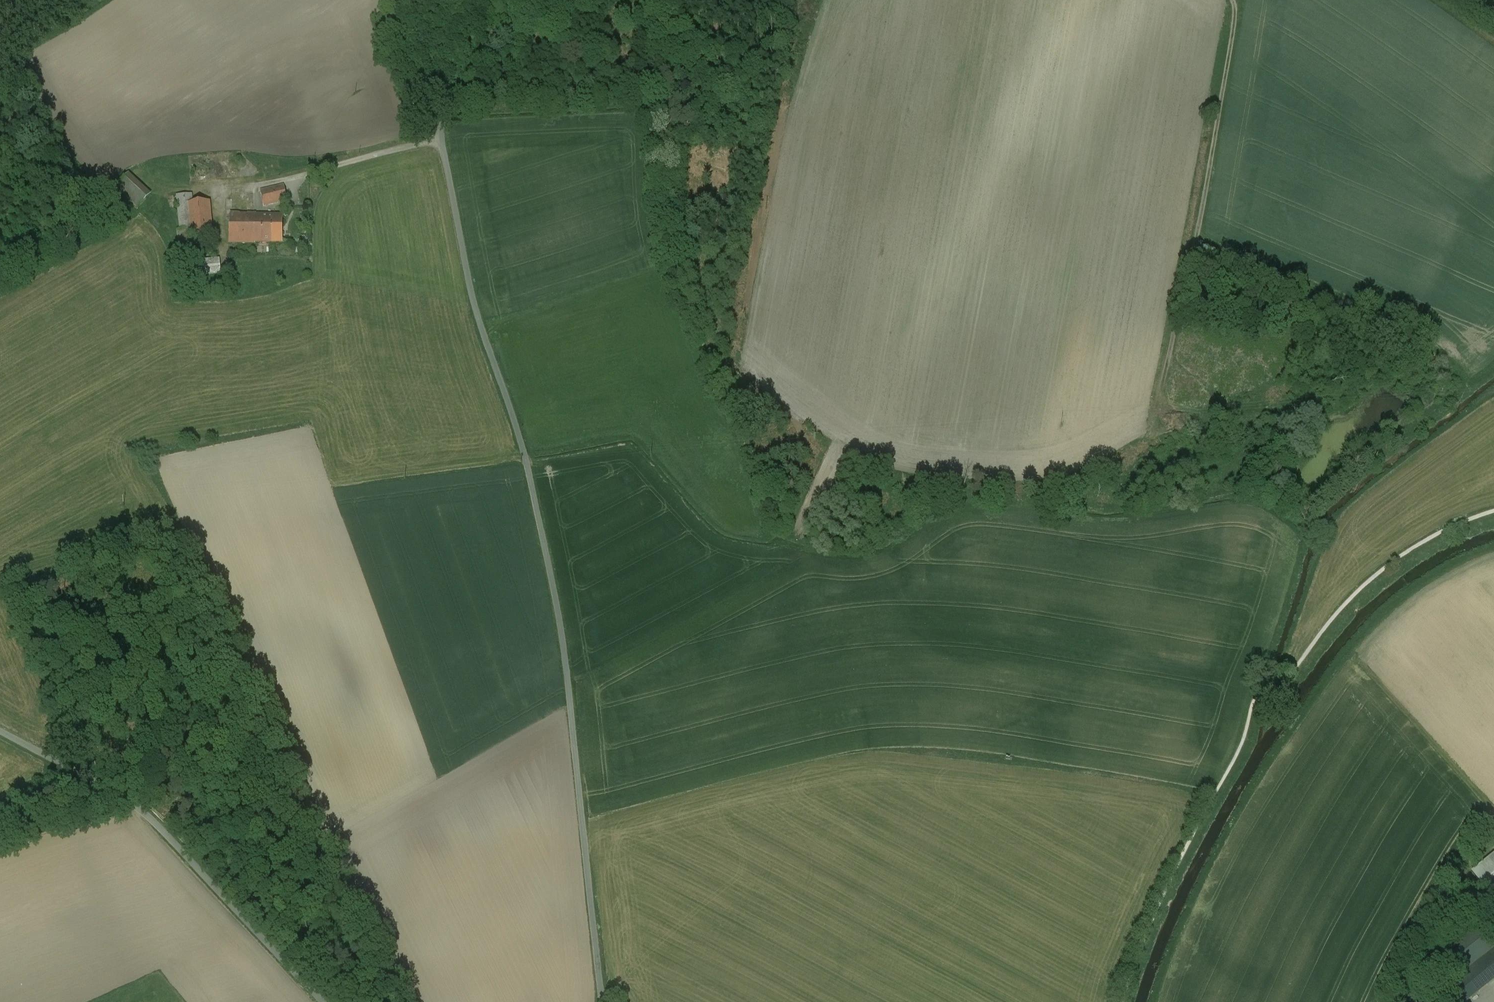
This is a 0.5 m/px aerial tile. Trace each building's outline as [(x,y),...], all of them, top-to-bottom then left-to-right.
[(125,179),(147,200),(151,195),(129,174),(125,179)] [(125,179),(116,188),(138,209),(147,200),(125,179)] [(287,183),(264,189),(268,204),(291,197),(287,183)] [(196,193),(179,194),(182,244),(195,243),(194,236),(217,235),(215,199),(197,200),(196,193)] [(258,193),(244,193),(244,211),(234,211),(234,242),(286,243),(286,212),(257,212),(258,193)] [(223,257),(194,259),(195,274),(224,272),(223,257)] [(1471,873),(1489,895),(1493,892),(1493,855),(1471,873)] [(1475,925),(1444,949),(1461,969),(1491,946),(1475,925)] [(1491,946),(1461,969),(1444,983),(1459,1001),(1466,1001),(1493,980),(1493,950),(1491,946)]
